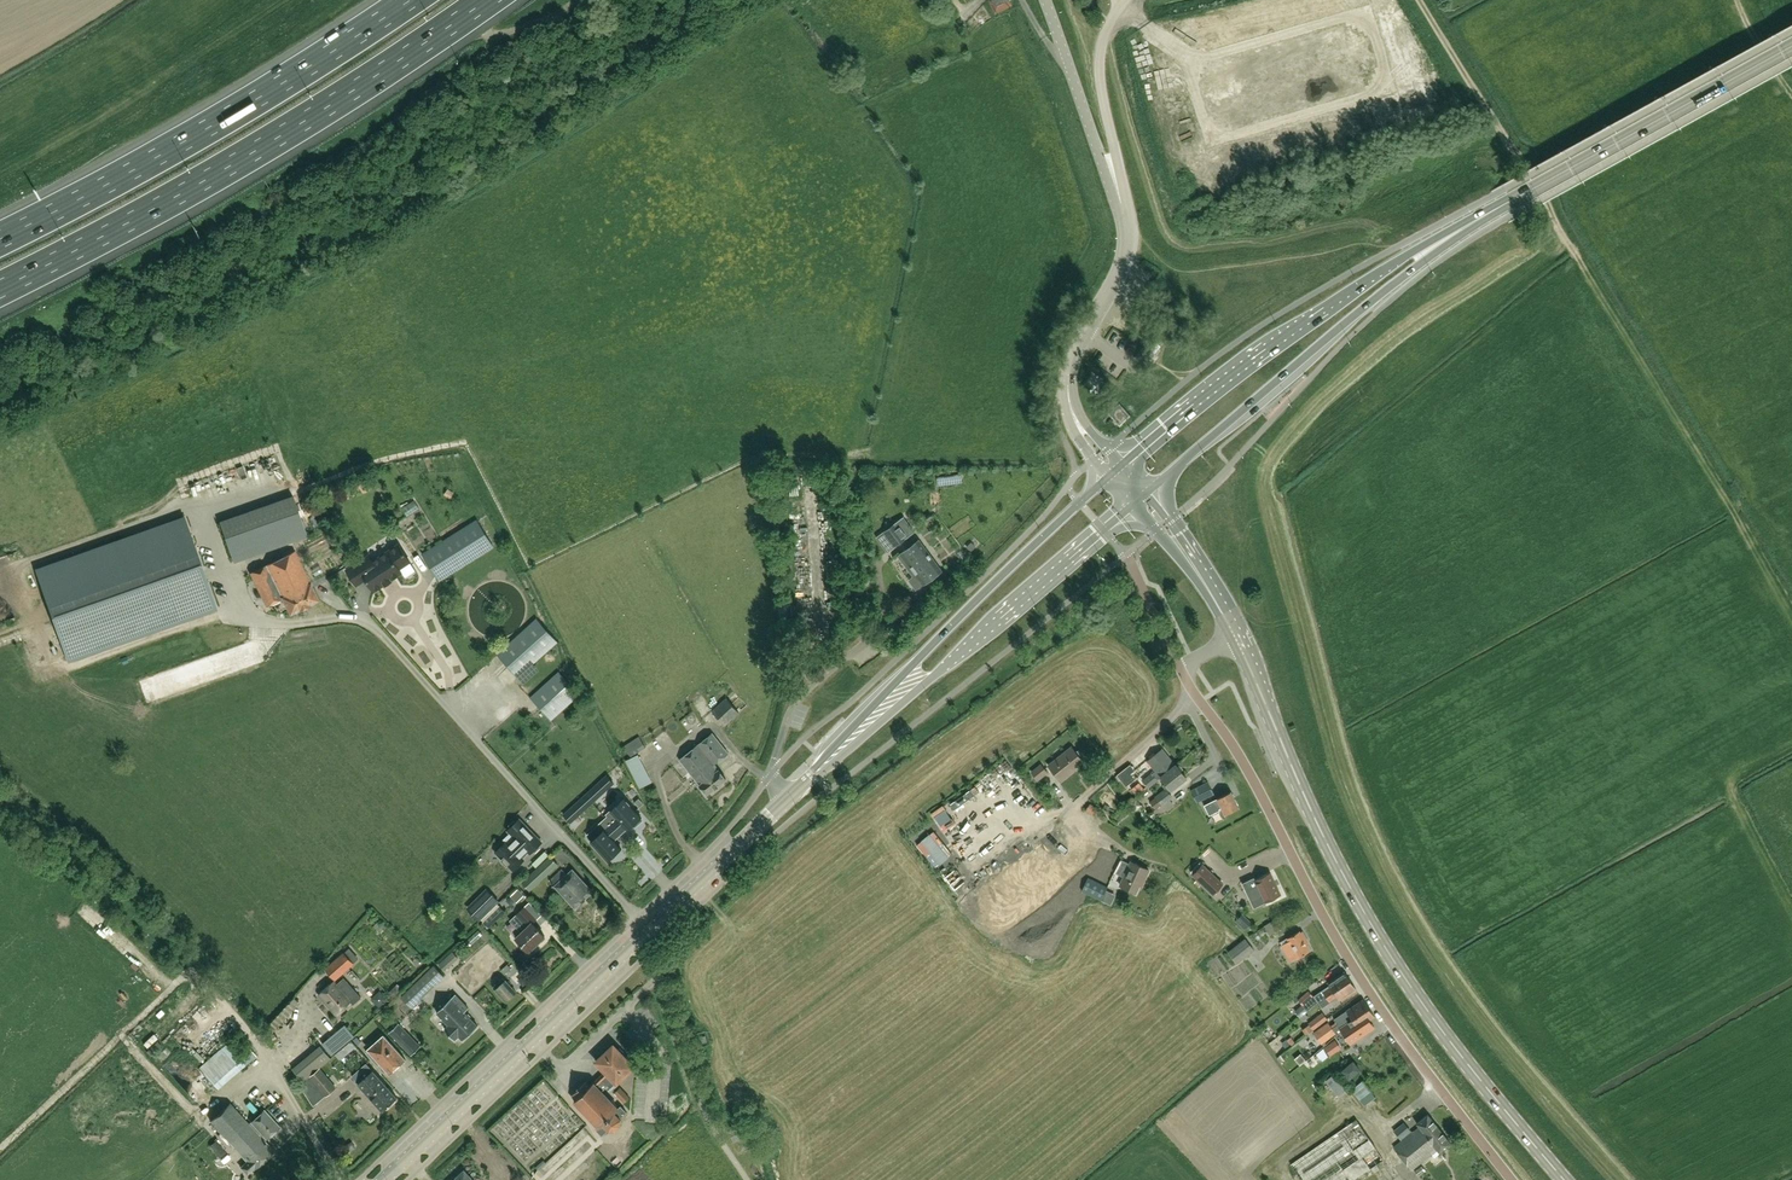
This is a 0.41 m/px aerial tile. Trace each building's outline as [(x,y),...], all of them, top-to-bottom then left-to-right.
[(1013,6),(1010,0),(989,0),(994,14),(1013,6)] [(973,30),(989,19),(985,12),(969,23),(973,30)] [(1130,415),(1119,403),(1108,413),(1119,426),(1130,415)] [(959,475),(935,478),(937,486),(961,483),(959,475)] [(307,535),(294,498),(220,524),(233,562),(307,535)] [(184,517),(36,570),(68,659),(216,607),(184,517)] [(915,532),(904,517),(883,532),(895,547),(915,532)] [(478,520),(422,554),(440,582),(495,547),(478,520)] [(305,566),(333,552),(322,531),(294,546),(305,566)] [(919,540),(900,554),(916,576),(909,581),(915,590),(923,584),(923,585),(942,571),(919,540)] [(356,585),(365,579),(373,591),(384,583),(385,585),(391,581),(390,579),(401,572),(399,568),(409,561),(398,544),(372,561),(368,555),(346,570),(356,585)] [(312,585),(294,550),(249,572),(266,606),(282,599),(289,613),(299,609),(299,610),(309,605),(308,604),(318,600),(311,586),(312,585)] [(316,589),(328,582),(321,569),(309,576),(316,589)] [(536,619),(497,654),(525,684),(538,672),(532,665),(558,643),(536,619)] [(580,695),(558,671),(532,696),(554,719),(580,695)] [(725,726),(739,713),(726,698),(711,711),(725,726)] [(712,734),(679,761),(700,785),(698,786),(706,795),(726,780),(712,765),(727,753),(712,734)] [(639,737),(625,746),(631,756),(645,747),(639,737)] [(1070,747),(1048,766),(1060,781),(1079,765),(1079,763),(1082,761),(1070,747)] [(1161,776),(1174,765),(1173,764),(1162,749),(1147,761),(1155,771),(1152,774),(1151,773),(1142,781),(1147,787),(1161,776)] [(625,763),(640,791),(652,784),(638,756),(625,763)] [(1038,781),(1048,772),(1040,764),(1030,772),(1038,781)] [(1174,765),(1161,776),(1166,783),(1162,786),(1164,789),(1155,796),(1155,797),(1149,802),(1155,810),(1161,805),(1162,806),(1173,797),(1168,791),(1170,789),(1171,790),(1186,778),(1175,765),(1174,765)] [(671,798),(684,792),(673,769),(660,775),(671,798)] [(1127,789),(1139,780),(1131,770),(1119,779),(1127,789)] [(1214,794),(1208,781),(1191,790),(1197,802),(1214,794)] [(599,796),(591,788),(584,794),(592,803),(599,796)] [(1209,816),(1222,809),(1225,814),(1239,807),(1231,791),(1217,798),(1204,805),(1209,816)] [(577,801),(585,809),(592,803),(584,794),(577,801)] [(620,834),(626,828),(627,829),(633,824),(635,826),(641,820),(640,818),(641,816),(624,798),(607,814),(609,816),(606,818),(620,834)] [(591,842),(607,860),(621,848),(614,840),(620,834),(606,818),(588,835),(592,840),(591,842)] [(506,842),(502,846),(495,853),(513,871),(524,860),(522,858),(528,851),(531,854),(542,843),(519,820),(516,822),(507,831),(509,833),(503,839),(506,842)] [(1043,878),(1054,860),(1058,855),(1051,849),(1063,836),(1051,823),(1037,836),(1046,845),(1045,846),(1032,835),(1022,848),(1019,845),(1001,868),(1032,894),(1044,879),(1043,878)] [(1115,873),(1124,877),(1120,885),(1135,892),(1139,884),(1141,885),(1148,870),(1131,862),(1130,864),(1122,860),(1123,857),(1088,841),(1075,867),(1076,867),(1075,868),(1080,871),(1081,870),(1084,871),(1085,870),(1096,874),(1095,877),(1110,884),(1115,873)] [(545,851),(539,857),(543,861),(549,855),(545,851)] [(521,882),(530,891),(559,865),(550,856),(521,882)] [(543,861),(539,857),(532,864),(536,868),(543,861)] [(1085,874),(1054,860),(1022,931),(1052,945),(1085,874)] [(1202,864),(1192,874),(1213,894),(1223,884),(1202,864)] [(550,880),(555,886),(575,908),(593,892),(572,870),(567,875),(561,869),(550,880)] [(1254,908),(1280,895),(1270,873),(1255,880),(1254,877),(1242,883),(1254,908)] [(1108,887),(1088,877),(1081,891),(1101,901),(1108,887)] [(487,890),(467,910),(479,922),(497,904),(499,902),(487,890)] [(513,905),(519,898),(512,892),(506,900),(513,905)] [(441,909),(449,913),(453,905),(445,900),(441,909)] [(488,928),(505,912),(501,907),(504,904),(501,901),(499,902),(497,904),(499,906),(496,910),(495,909),(482,922),(488,928)] [(545,936),(533,923),(537,919),(525,906),(515,915),(526,928),(515,939),(528,952),(545,936)] [(595,925),(603,922),(598,908),(590,911),(595,925)] [(1235,921),(1244,930),(1250,923),(1241,914),(1235,921)] [(101,922),(95,934),(108,940),(114,927),(101,922)] [(1278,932),(1272,923),(1265,927),(1270,936),(1278,932)] [(1309,950),(1299,931),(1287,938),(1288,941),(1281,945),(1290,961),(1309,950)] [(1245,938),(1227,952),(1237,964),(1255,950),(1245,938)] [(353,963),(344,952),(325,969),(335,981),(354,964),(353,963)] [(438,964),(444,971),(458,959),(452,952),(438,964)] [(511,968),(507,964),(500,970),(504,974),(511,968)] [(434,965),(401,997),(412,1008),(436,984),(444,976),(434,965)] [(1326,996),(1350,980),(1344,972),(1327,983),(1329,987),(1320,992),(1322,995),(1324,994),(1325,996),(1326,996)] [(520,982),(523,985),(528,981),(524,975),(520,978),(520,982)] [(1252,975),(1245,981),(1252,990),(1259,984),(1252,975)] [(505,980),(502,978),(492,987),(505,1001),(515,991),(505,980)] [(1325,996),(1318,1001),(1322,1008),(1336,998),(1336,997),(1338,1000),(1355,989),(1350,980),(1326,996),(1325,996)] [(336,1014),(351,1001),(334,981),(319,994),(336,1014)] [(1303,1006),(1307,1011),(1318,1001),(1314,997),(1309,1001),(1308,1000),(1313,996),(1308,990),(1293,1004),(1298,1010),(1303,1006)] [(468,1009),(454,995),(436,1014),(449,1026),(445,1031),(454,1040),(458,1036),(463,1040),(477,1025),(464,1013),(468,1009)] [(380,1009),(386,1005),(379,996),(374,1000),(380,1009)] [(1337,1027),(1368,1007),(1362,999),(1333,1019),(1335,1022),(1331,1026),(1328,1022),(1314,1032),(1321,1044),(1335,1034),(1337,1036),(1341,1032),(1337,1027)] [(208,1000),(198,1013),(205,1018),(214,1005),(208,1000)] [(1341,1032),(1342,1031),(1350,1042),(1373,1027),(1368,1021),(1374,1017),(1368,1007),(1337,1027),(1341,1032)] [(1327,1019),(1322,1012),(1309,1023),(1309,1024),(1302,1029),(1306,1035),(1327,1019)] [(331,1055),(354,1035),(345,1025),(322,1044),(331,1055)] [(424,1049),(402,1025),(393,1034),(414,1058),(424,1049)] [(173,1038),(180,1044),(190,1032),(183,1026),(173,1038)] [(387,1071),(389,1073),(405,1059),(384,1035),(368,1049),(369,1051),(367,1053),(378,1066),(380,1064),(383,1066),(381,1069),(384,1073),(387,1071)] [(236,1073),(253,1058),(236,1037),(218,1050),(198,1069),(218,1089),(236,1073)] [(357,1037),(353,1040),(357,1045),(361,1042),(357,1037)] [(1335,1040),(1324,1047),(1330,1056),(1341,1048),(1335,1040)] [(596,1062),(605,1071),(591,1085),(587,1081),(573,1093),(578,1098),(574,1101),(598,1127),(596,1129),(602,1136),(608,1129),(609,1130),(615,1130),(620,1125),(620,1119),(620,1118),(626,1112),(620,1106),(618,1108),(597,1086),(603,1080),(610,1087),(616,1082),(616,1083),(633,1066),(613,1045),(596,1062)] [(320,1046),(309,1055),(319,1067),(331,1058),(320,1046)] [(1323,1049),(1314,1057),(1321,1064),(1329,1057),(1323,1049)] [(1348,1079),(1359,1070),(1352,1061),(1341,1071),(1348,1079)] [(352,1076),(359,1084),(383,1111),(397,1098),(373,1071),(372,1071),(366,1064),(352,1076)] [(327,1095),(336,1088),(321,1070),(312,1077),(327,1095)] [(1346,1089),(1333,1074),(1326,1080),(1338,1095),(1346,1089)] [(308,1097),(319,1087),(311,1078),(300,1086),(308,1097)] [(1376,1096),(1363,1080),(1352,1088),(1365,1104),(1376,1096)] [(630,1097),(620,1087),(614,1092),(624,1102),(630,1097)] [(254,1169),(274,1150),(230,1103),(210,1121),(247,1161),(240,1167),(246,1174),(253,1168),(254,1169)] [(1395,1123),(1413,1114),(1407,1104),(1389,1113),(1395,1123)] [(264,1109),(250,1122),(266,1140),(280,1126),(264,1109)] [(1427,1115),(1416,1123),(1419,1127),(1393,1147),(1411,1170),(1437,1149),(1439,1152),(1450,1144),(1427,1115)] [(1384,1159),(1355,1119),(1290,1164),(1301,1179),(1354,1179),(1384,1159)] [(1411,1130),(1404,1122),(1394,1130),(1401,1138),(1411,1130)] [(543,1160),(536,1167),(538,1169),(546,1162),(543,1160)] [(453,1179),(473,1179),(464,1170),(453,1179)]
